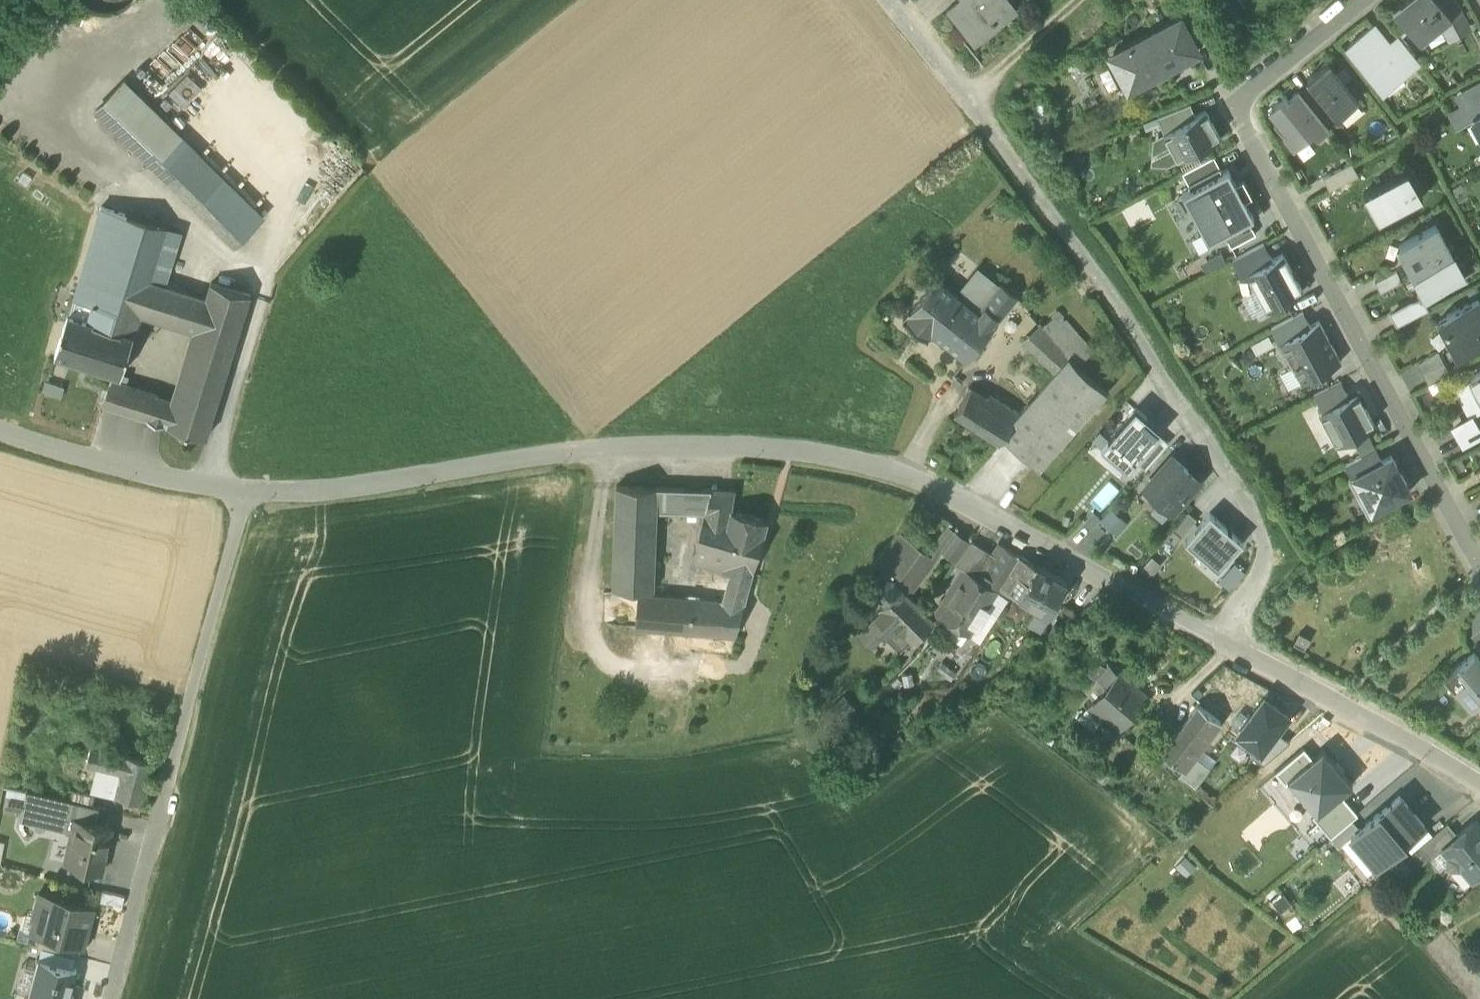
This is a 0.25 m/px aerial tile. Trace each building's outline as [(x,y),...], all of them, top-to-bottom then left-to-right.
[(106,16),(113,15),(119,12),(125,9),(130,5),(134,0),(75,0),(76,2),(81,7),(87,11),(93,14),(99,15),(106,16)] [(971,41),(991,25),(993,27),(1016,9),(1009,0),(959,0),(946,10),(971,41)] [(1419,41),(1442,22),(1450,16),(1438,1),(1437,0),(1406,0),(1394,10),(1419,41)] [(1450,37),(1469,26),(1455,0),(1440,0),(1438,1),(1450,16),(1442,22),(1450,37)] [(1177,19),(1193,49),(1204,43),(1188,14),(1177,19)] [(1114,53),(1131,85),(1145,77),(1147,81),(1196,54),(1193,49),(1177,19),(1114,53)] [(1347,47),(1385,94),(1410,74),(1392,50),(1388,45),(1372,27),(1347,47)] [(1439,27),(1421,40),(1429,52),(1448,40),(1439,27)] [(1392,50),(1410,74),(1421,65),(1402,42),(1392,50)] [(1337,116),(1338,116),(1359,99),(1329,62),(1307,79),(1310,82),(1314,87),(1337,116)] [(96,111),(154,167),(183,137),(126,81),(96,111)] [(1314,87),(1310,82),(1299,91),(1303,96),(1314,87)] [(1460,107),(1479,96),(1479,82),(1454,96),(1460,107)] [(1303,96),(1326,125),(1337,116),(1314,87),(1303,96)] [(1326,125),(1303,96),(1299,91),(1288,100),(1285,97),(1269,110),(1287,133),(1283,136),(1294,149),(1313,133),(1317,138),(1329,129),(1326,125)] [(1467,120),(1473,117),(1472,116),(1479,112),(1479,96),(1460,107),(1467,120)] [(1158,118),(1164,134),(1196,117),(1191,105),(1158,118)] [(1456,129),(1474,119),(1473,117),(1467,120),(1460,107),(1448,114),(1456,129)] [(1164,134),(1179,162),(1221,139),(1206,111),(1196,117),(1164,134)] [(1179,162),(1164,134),(1153,139),(1151,166),(1169,168),(1179,162)] [(154,167),(220,231),(249,202),(183,137),(154,167)] [(1182,173),(1190,189),(1222,172),(1214,156),(1182,173)] [(1323,178),(1330,190),(1358,175),(1351,163),(1323,178)] [(1190,189),(1182,194),(1203,233),(1208,230),(1213,239),(1224,233),(1248,220),(1254,217),(1245,200),(1252,196),(1243,179),(1236,183),(1228,169),(1222,172),(1190,189)] [(1408,169),(1363,193),(1379,221),(1423,197),(1408,169)] [(264,216),(249,202),(220,231),(235,246),(264,216)] [(104,283),(132,292),(137,276),(150,280),(167,227),(101,206),(89,247),(81,276),(104,283)] [(1248,220),(1224,233),(1231,247),(1256,234),(1248,220)] [(1415,274),(1452,254),(1436,225),(1399,244),(1415,274)] [(150,280),(166,285),(183,231),(167,227),(150,280)] [(1208,230),(1203,233),(1208,242),(1213,239),(1208,230)] [(1208,242),(1203,233),(1191,239),(1199,255),(1216,245),(1213,239),(1208,242)] [(1241,277),(1247,274),(1247,273),(1272,259),(1263,243),(1232,260),(1241,277)] [(1200,264),(1205,274),(1226,262),(1221,253),(1200,264)] [(1272,259),(1247,273),(1247,274),(1256,289),(1267,310),(1303,291),(1283,254),(1272,259)] [(1453,254),(1452,254),(1415,274),(1426,296),(1464,275),(1453,254)] [(977,312),(999,285),(982,270),(959,297),(962,300),(977,312)] [(1375,282),(1380,292),(1401,281),(1396,271),(1375,282)] [(81,276),(75,296),(91,301),(88,312),(93,313),(91,320),(69,314),(68,313),(55,354),(113,372),(111,381),(118,383),(122,374),(128,352),(99,343),(112,301),(100,296),(104,283),(81,276)] [(166,285),(150,280),(137,276),(132,292),(146,297),(141,311),(178,323),(187,291),(166,285)] [(903,320),(926,338),(931,332),(934,334),(962,300),(959,297),(936,279),(903,320)] [(178,389),(218,401),(251,295),(211,282),(206,297),(197,329),(178,389)] [(128,352),(141,311),(146,297),(132,292),(104,283),(100,296),(112,301),(99,343),(128,352)] [(999,285),(977,312),(962,300),(934,334),(966,360),(994,325),(993,325),(1016,296),(1000,283),(999,285)] [(1267,310),(1256,289),(1241,297),(1252,317),(1267,310)] [(206,297),(187,291),(178,323),(197,329),(206,297)] [(75,296),(69,314),(91,320),(93,313),(88,312),(91,301),(75,296)] [(1458,354),(1479,342),(1479,301),(1478,297),(1438,319),(1458,354)] [(1390,315),(1397,327),(1428,309),(1424,300),(1411,303),(1390,315)] [(1055,308),(1041,324),(1070,359),(1078,368),(1095,354),(1055,308)] [(1271,329),(1279,343),(1280,342),(1310,326),(1303,312),(1271,329)] [(1310,326),(1280,342),(1293,366),(1302,382),(1341,361),(1319,321),(1310,326)] [(1058,373),(1070,359),(1041,324),(1024,341),(1058,373)] [(1251,345),(1256,355),(1273,345),(1268,336),(1251,345)] [(1293,366),(1280,342),(1279,343),(1276,345),(1289,369),(1293,366)] [(1417,364),(1428,385),(1449,374),(1438,352),(1417,364)] [(1018,414),(1009,408),(989,394),(986,398),(970,422),(1000,442),(1003,438),(1040,470),(1106,392),(1078,368),(1070,359),(1058,373),(1018,414)] [(1293,366),(1289,369),(1279,374),(1287,390),(1302,382),(1293,366)] [(1479,395),(1479,372),(1470,377),(1479,395)] [(122,374),(118,383),(125,386),(128,376),(122,374)] [(65,387),(47,381),(43,394),(61,400),(65,387)] [(156,395),(125,386),(118,383),(111,381),(103,405),(148,419),(156,395)] [(1314,395),(1322,412),(1349,397),(1347,394),(1340,381),(1314,395)] [(1434,400),(1425,387),(1414,394),(1422,408),(1434,400)] [(955,412),(970,422),(986,398),(971,388),(955,412)] [(1359,388),(1347,394),(1349,397),(1358,393),(1361,399),(1358,401),(1362,406),(1364,405),(1365,406),(1368,404),(1359,388)] [(174,401),(214,413),(218,401),(178,389),(174,401)] [(1349,397),(1322,412),(1319,413),(1337,446),(1352,438),(1366,431),(1375,426),(1365,406),(1364,405),(1362,406),(1358,401),(1361,399),(1358,393),(1349,397)] [(148,419),(167,425),(174,401),(156,395),(148,419)] [(214,413),(174,401),(167,425),(207,437),(214,413)] [(1147,418),(1135,408),(1108,440),(1119,449),(1111,457),(1128,472),(1136,462),(1160,435),(1144,421),(1147,418)] [(1163,432),(1147,418),(1144,421),(1160,435),(1163,432)] [(1462,448),(1479,438),(1479,428),(1475,418),(1453,430),(1462,448)] [(1366,431),(1352,438),(1362,456),(1376,448),(1366,431)] [(1160,435),(1136,462),(1145,469),(1169,443),(1160,435)] [(1119,449),(1108,440),(1101,448),(1111,457),(1119,449)] [(1382,461),(1376,448),(1362,456),(1345,465),(1345,466),(1347,465),(1353,477),(1382,461)] [(1382,461),(1353,477),(1372,512),(1410,491),(1392,456),(1382,461)] [(1200,481),(1172,457),(1145,488),(1160,501),(1172,511),(1173,512),(1200,481)] [(612,589),(646,590),(653,590),(656,510),(656,487),(616,486),(612,589)] [(686,489),(656,487),(656,510),(686,513),(686,489)] [(686,489),(686,513),(704,514),(708,500),(700,499),(701,489),(686,489)] [(698,564),(718,570),(725,545),(734,547),(738,532),(726,529),(731,511),(734,490),(701,489),(700,499),(708,500),(704,514),(689,567),(697,569),(698,564)] [(1172,511),(1160,501),(1151,512),(1162,522),(1172,511)] [(1128,524),(1111,509),(1100,522),(1117,536),(1128,524)] [(752,573),(753,573),(767,521),(731,511),(726,529),(738,532),(734,547),(725,545),(718,570),(730,573),(731,568),(752,573)] [(1197,520),(1188,512),(1165,539),(1174,547),(1197,520)] [(1210,513),(1185,542),(1200,554),(1203,550),(1222,567),(1243,542),(1210,513)] [(979,553),(969,546),(946,529),(933,548),(927,556),(930,558),(904,594),(907,597),(933,561),(939,553),(950,561),(956,565),(965,572),(979,553)] [(876,564),(888,573),(905,550),(893,541),(878,561),(876,564)] [(884,634),(901,651),(912,641),(914,643),(935,623),(907,597),(904,594),(930,558),(927,556),(909,543),(905,550),(888,573),(878,587),(879,588),(894,599),(890,602),(887,604),(880,610),(884,613),(873,623),(872,623),(860,635),(872,646),(884,634)] [(1036,567),(1019,557),(1002,546),(980,581),(998,592),(1001,588),(1012,594),(1020,598),(1036,567)] [(1218,571),(1222,567),(1203,550),(1200,554),(1218,571)] [(1219,580),(1230,591),(1246,573),(1235,563),(1219,580)] [(1028,623),(1041,629),(1049,614),(1050,614),(1067,582),(1037,566),(1036,567),(1020,598),(1037,607),(1028,623)] [(728,584),(748,589),(752,573),(731,568),(730,573),(728,584)] [(939,615),(971,635),(992,603),(998,592),(980,581),(965,572),(939,615)] [(726,602),(695,598),(691,632),(736,636),(748,589),(728,584),(726,602)] [(695,598),(653,594),(646,594),(638,594),(635,628),(691,632),(695,598)] [(1086,671),(1095,679),(1105,688),(1119,673),(1106,662),(1103,665),(1096,660),(1099,657),(1092,650),(1079,665),(1086,671)] [(1474,652),(1447,676),(1473,706),(1476,704),(1479,700),(1479,659),(1474,652)] [(1119,673),(1105,688),(1135,713),(1149,698),(1119,673)] [(1094,701),(1105,688),(1095,679),(1084,692),(1094,701)] [(1115,735),(1135,713),(1105,688),(1094,701),(1087,709),(1115,735)] [(1265,699),(1237,735),(1257,750),(1261,752),(1276,732),(1288,716),(1265,699)] [(1184,770),(1185,770),(1195,757),(1221,723),(1199,706),(1163,754),(1184,770)] [(1257,750),(1252,758),(1263,766),(1290,743),(1276,732),(1261,752),(1257,750)] [(1304,748),(1275,773),(1285,785),(1289,781),(1287,779),(1312,758),(1304,748)] [(96,767),(121,773),(125,757),(91,749),(87,765),(96,767)] [(1353,784),(1323,749),(1312,758),(1287,779),(1289,781),(1316,813),(1317,814),(1341,794),(1353,784)] [(125,757),(121,773),(116,797),(144,803),(153,763),(125,757)] [(1179,778),(1194,790),(1210,769),(1195,757),(1185,770),(1184,770),(1179,778)] [(91,791),(116,797),(121,773),(96,767),(91,791)] [(21,819),(27,793),(8,788),(2,815),(21,819)] [(21,819),(76,832),(78,822),(64,819),(68,802),(27,793),(21,819)] [(73,802),(94,807),(96,798),(75,793),(73,802)] [(1312,817),(1331,838),(1352,820),(1358,815),(1341,794),(1317,814),(1316,813),(1312,817)] [(1360,829),(1351,837),(1377,867),(1403,844),(1425,825),(1400,796),(1360,829)] [(78,821),(95,825),(99,809),(68,802),(64,819),(78,822),(78,821)] [(1352,820),(1331,838),(1338,847),(1342,844),(1351,837),(1360,829),(1352,820)] [(65,863),(102,871),(111,829),(95,825),(78,821),(78,822),(76,832),(73,845),(69,845),(65,863)] [(1472,876),(1479,870),(1479,833),(1473,825),(1475,823),(1474,822),(1458,835),(1444,847),(1445,848),(1452,856),(1450,857),(1449,862),(1453,867),(1458,867),(1460,866),(1462,864),(1472,876)] [(1420,846),(1432,859),(1445,848),(1444,847),(1458,835),(1448,823),(1434,835),(1420,846)] [(1434,835),(1425,825),(1403,844),(1412,853),(1434,835)] [(1351,837),(1342,844),(1367,875),(1377,867),(1351,837)] [(101,903),(122,908),(125,897),(104,891),(101,903)] [(83,946),(85,947),(94,909),(39,895),(33,919),(42,921),(38,934),(83,946)] [(16,941),(35,946),(38,934),(42,921),(33,919),(23,916),(16,941)] [(76,956),(80,957),(83,946),(38,934),(35,946),(44,948),(76,956)] [(41,960),(73,968),(76,956),(44,948),(41,960)] [(75,998),(71,997),(78,970),(73,968),(41,960),(39,969),(33,992),(31,998),(75,998)] [(33,992),(39,969),(24,966),(18,987),(33,992)]
